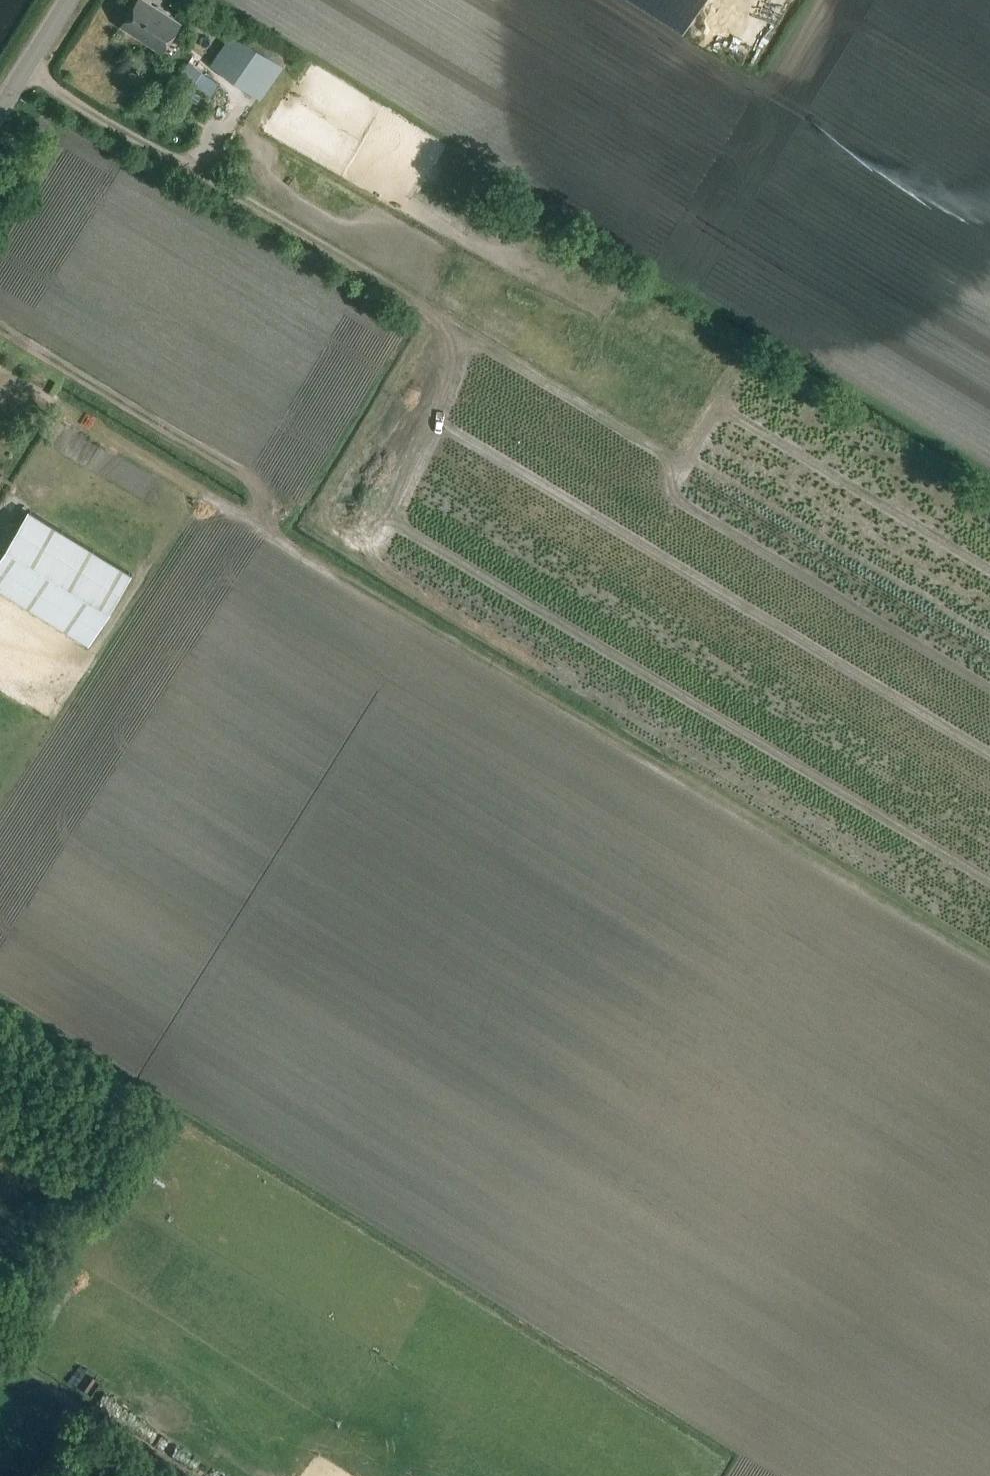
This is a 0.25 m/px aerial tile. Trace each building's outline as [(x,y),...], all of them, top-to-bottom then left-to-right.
[(179,22),(144,0),(137,0),(121,24),(161,50),(179,22)] [(286,52),(255,31),(248,41),(235,32),(213,65),(257,95),(286,52)] [(132,573),(64,531),(29,509),(0,555),(0,587),(21,600),(89,642),(132,573)]
